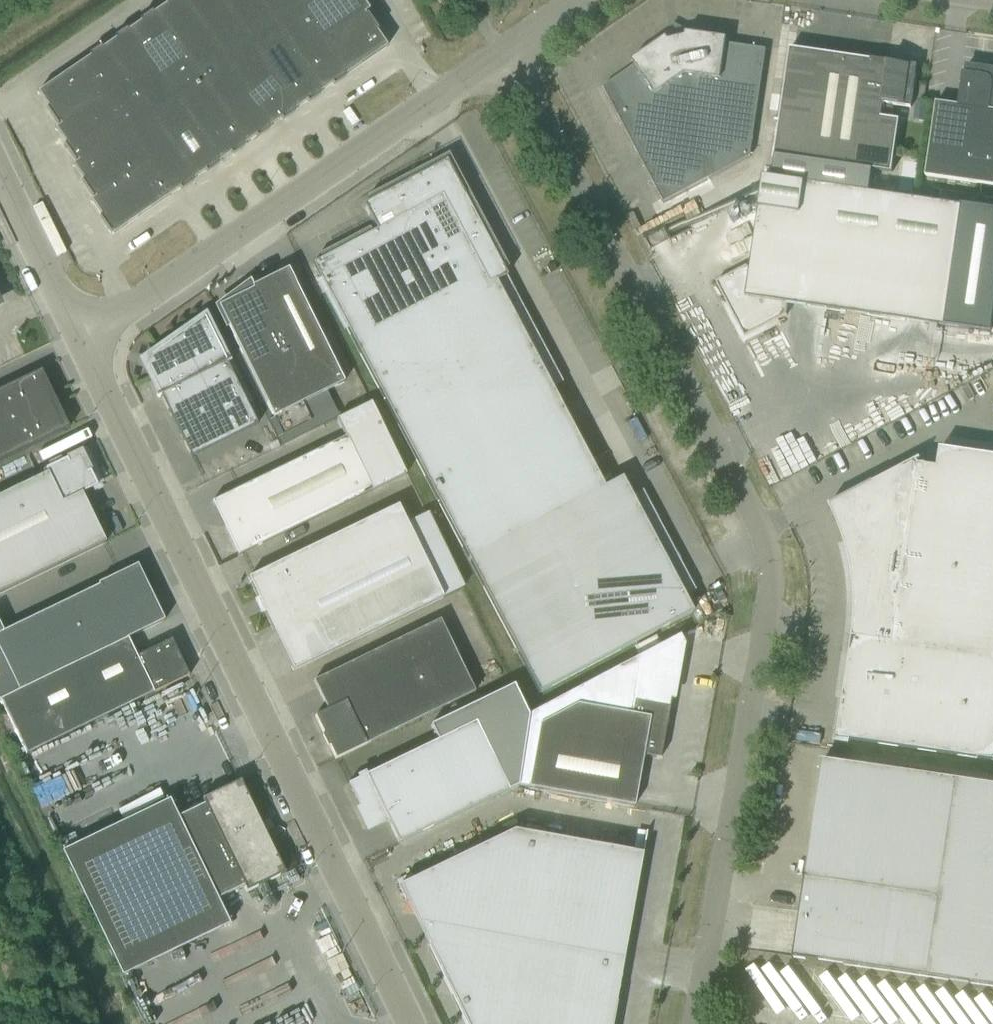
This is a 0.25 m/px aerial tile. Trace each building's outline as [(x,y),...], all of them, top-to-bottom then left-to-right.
[(164,3),(165,5),(152,14),(151,12),(139,21),(140,22),(127,31),(126,30),(113,38),(115,40),(101,49),(100,47),(88,55),(89,57),(37,93),(47,108),(46,109),(57,125),(59,124),(60,126),(55,129),(65,144),(63,145),(75,162),(76,161),(77,162),(72,165),(82,180),(81,181),(92,198),(94,197),(95,198),(90,201),(100,216),(99,217),(110,234),(111,233),(113,235),(179,189),(181,190),(193,182),(192,181),(205,172),(206,173),(218,165),(217,163),(230,154),(231,156),(244,147),(243,146),(256,137),(257,138),(269,130),(268,128),(281,119),(282,121),(294,112),(293,111),(307,102),(308,103),(320,95),(319,93),(332,84),(333,86),(345,78),(344,76),(386,47),(376,32),(378,31),(366,14),(365,15),(364,14),(369,11),(362,0),(169,0),(164,3)] [(635,64),(603,87),(664,202),(750,157),(766,49),(726,43),(727,38),(686,32),(685,36),(669,40),(667,36),(632,60),(635,64)] [(930,57),(939,58),(942,40),(932,39),(930,57)] [(911,107),(917,66),(871,59),(871,60),(790,48),(775,155),(892,172),(899,120),(891,119),(893,105),(911,107)] [(992,186),(992,110),(989,110),(992,84),(992,82),(991,78),(988,76),(963,72),(958,105),(936,102),(933,122),(925,176),(992,186)] [(920,104),(918,120),(925,122),(928,105),(920,104)] [(376,231),(312,265),(468,560),(538,694),(692,612),(621,478),(604,487),(493,277),(504,272),(487,240),(469,249),(452,216),(469,206),(445,161),(362,205),(376,231)] [(992,321),(992,210),(763,177),(750,268),(748,267),(747,266),(716,282),(745,337),(787,315),(786,314),(787,304),(991,333),(992,321)] [(923,200),(935,202),(937,189),(925,188),(923,200)] [(218,306),(273,417),(344,383),(288,269),(251,287),(254,291),(245,296),(244,294),(218,306)] [(159,394),(160,396),(191,457),(257,424),(204,318),(172,340),(174,343),(154,357),(148,355),(144,368),(151,369),(163,392),(159,394)] [(63,431),(35,373),(0,390),(0,461),(63,431)] [(407,474),(380,421),(211,502),(212,503),(214,504),(221,501),(232,523),(225,526),(238,553),(237,556),(372,491),(407,474)] [(892,643),(852,637),(838,738),(992,761),(992,456),(940,448),(938,468),(918,465),(915,485),(887,481),(831,509),(834,515),(836,521),(839,526),(844,525),(845,528),(856,525),(860,535),(854,537),(855,539),(858,554),(859,569),(859,584),(857,599),(854,620),(895,626),(892,643)] [(97,486),(89,471),(86,472),(79,456),(67,462),(66,459),(45,470),(46,473),(0,496),(0,594),(106,543),(81,493),(97,486)] [(276,627),(286,622),(306,664),(442,598),(398,506),(248,578),(250,582),(253,580),(276,627)] [(164,621),(162,618),(161,619),(136,568),(101,585),(100,583),(97,584),(98,586),(3,632),(0,626),(0,701),(26,755),(98,720),(188,676),(182,662),(180,663),(177,658),(179,657),(171,640),(136,657),(127,639),(164,621)] [(327,710),(315,716),(335,759),(475,692),(440,620),(313,681),(327,710)] [(348,784),(366,822),(384,813),(399,844),(509,791),(518,786),(527,723),(528,715),(513,684),(430,726),(438,741),(348,784)] [(527,723),(518,786),(528,788),(634,807),(643,756),(660,759),(669,708),(667,708),(633,701),(631,715),(577,705),(539,725),(527,723)] [(794,956),(794,958),(992,987),(992,785),(822,760),(794,956)] [(204,805),(177,817),(169,800),(61,852),(121,977),(229,925),(217,900),(243,887),(246,893),(285,874),(240,781),(201,800),(204,805)] [(620,981),(619,981),(626,939),(627,940),(643,854),(514,830),(399,886),(428,946),(465,1023),(612,1023),(620,981)]
